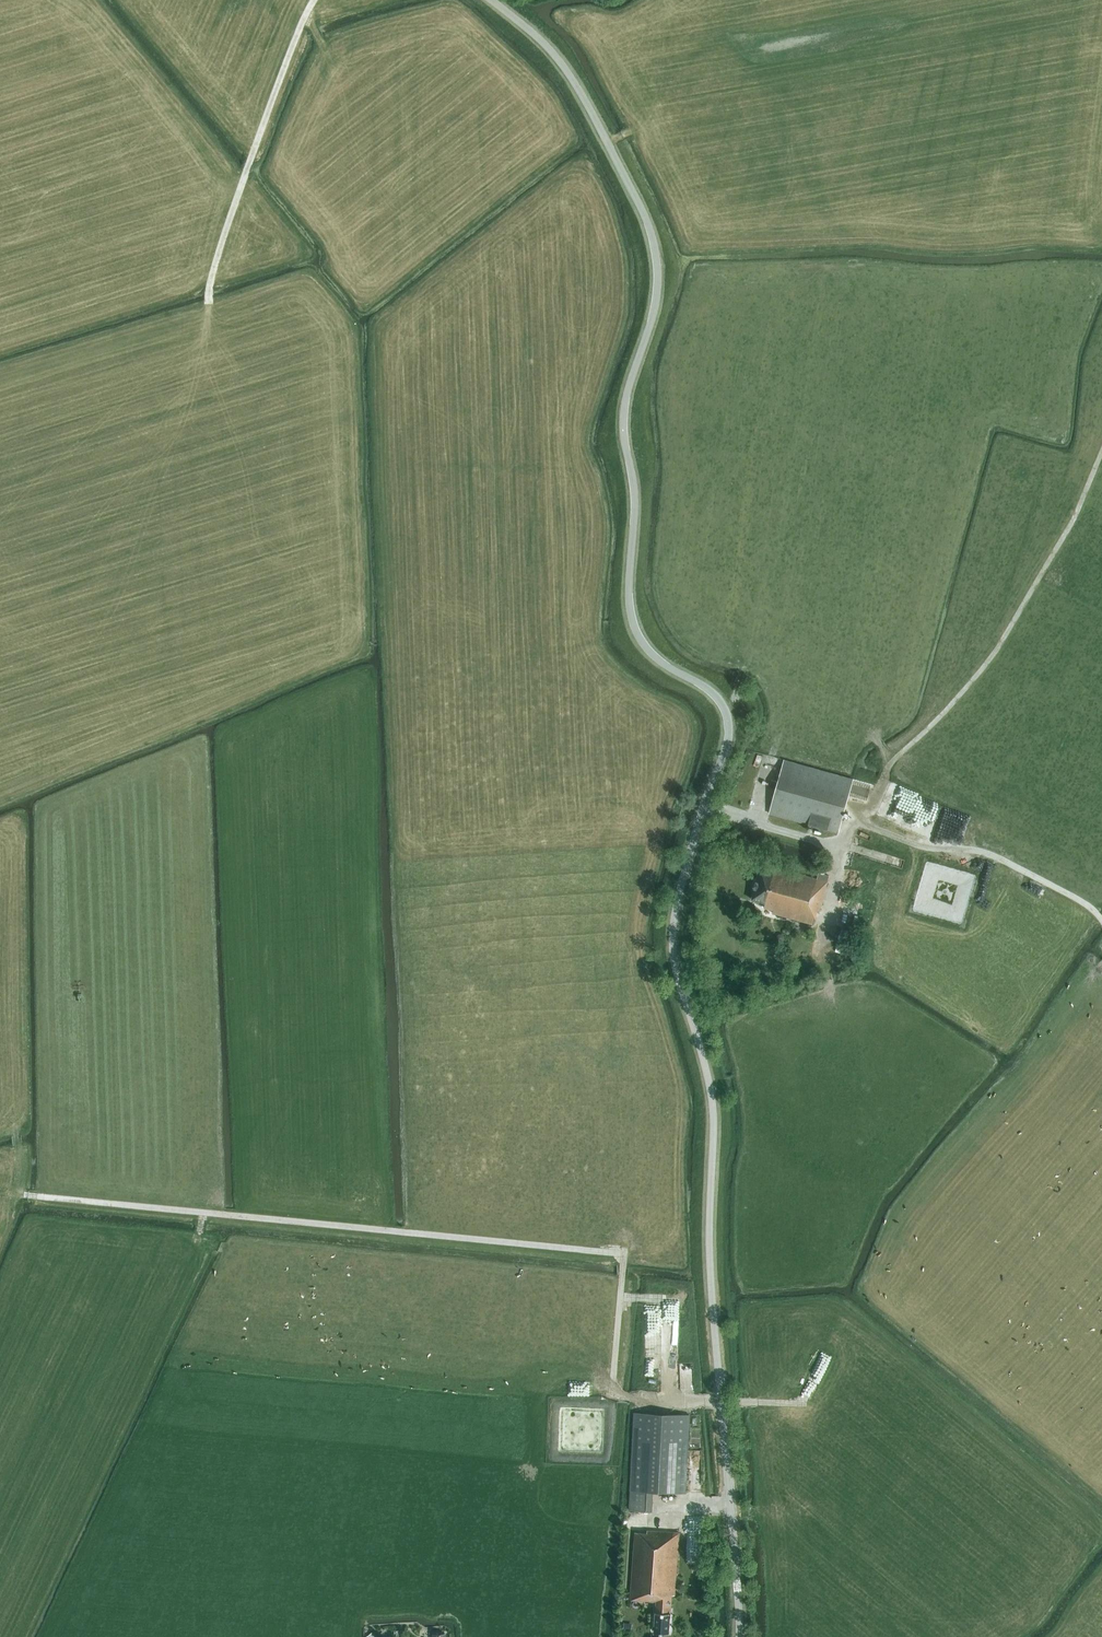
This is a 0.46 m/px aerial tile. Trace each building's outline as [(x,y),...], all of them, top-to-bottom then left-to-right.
[(838,832),(853,779),(785,760),(770,813),(838,832)] [(819,872),(818,878),(776,867),(775,870),(761,867),(758,878),(755,878),(753,885),(755,888),(752,899),(766,902),(765,907),(774,910),(774,913),(814,924),(818,910),(820,910),(830,875),(819,872)] [(650,1360),(649,1360),(648,1360),(646,1360),(645,1361),(643,1361),(642,1362),(641,1363),(640,1364),(640,1365),(639,1366),(639,1367),(638,1369),(638,1370),(638,1371),(638,1372),(639,1374),(639,1375),(640,1376),(640,1377),(641,1378),(642,1379),(644,1380),(645,1381),(646,1381),(647,1381),(649,1381),(650,1381),(651,1381),(653,1381),(654,1380),(655,1379),(656,1379),(657,1377),(658,1377),(658,1375),(659,1374),(659,1372),(660,1371),(659,1369),(659,1368),(659,1367),(658,1365),(657,1364),(657,1363),(656,1363),(655,1362),(654,1361),(653,1361),(651,1360),(650,1360)] [(686,1493),(690,1415),(635,1412),(631,1490),(630,1510),(653,1511),(654,1491),(686,1493)] [(676,1595),(681,1533),(649,1530),(649,1532),(636,1531),(631,1598),(657,1600),(655,1631),(670,1633),(673,1595),(676,1595)]
